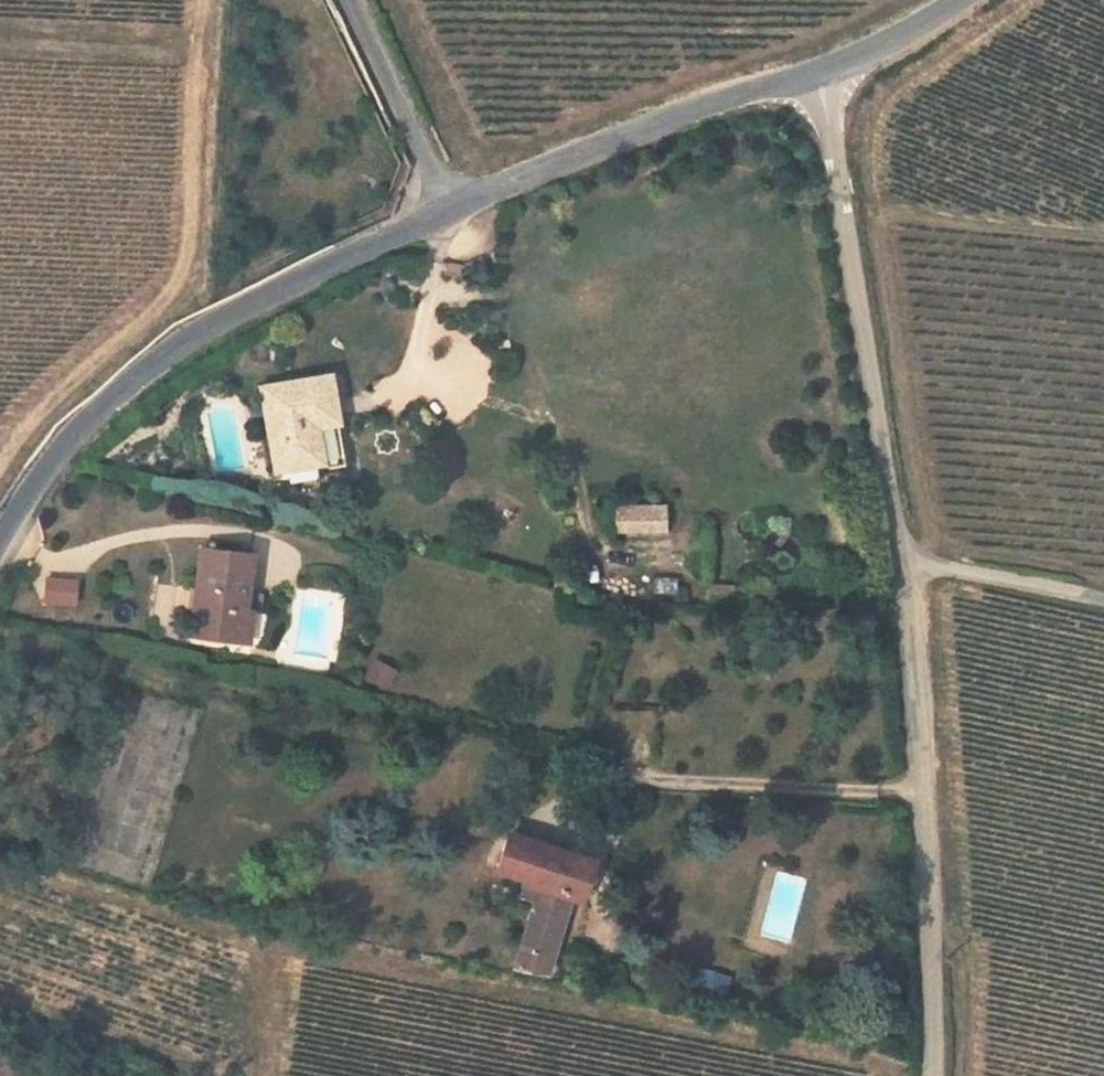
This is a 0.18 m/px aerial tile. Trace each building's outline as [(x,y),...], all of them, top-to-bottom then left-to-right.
[(284,494),(331,488),(327,454),(348,451),(343,403),(275,410),(284,494)] [(327,454),(331,488),(333,499),(354,496),(348,451),(327,454)] [(665,536),(665,504),(613,503),(613,535),(665,536)] [(634,539),(636,557),(685,552),(683,534),(634,539)] [(41,603),(75,603),(75,575),(41,574),(41,603)] [(197,672),(233,675),(236,645),(251,647),(255,590),(206,584),(197,672)] [(732,614),(751,614),(750,606),(731,608),(732,614)] [(751,614),(732,614),(733,626),(752,625),(751,614)] [(261,648),(251,647),(236,645),(233,675),(259,678),(261,648)] [(371,658),(363,680),(388,689),(396,667),(371,658)] [(549,926),(530,999),(565,1007),(577,947),(585,948),(600,882),(516,862),(507,897),(542,905),(538,924),(549,926)]
